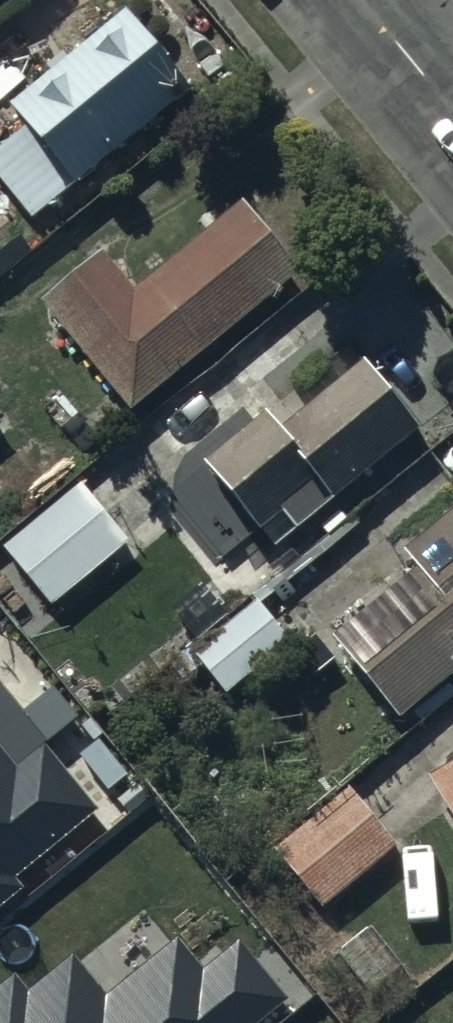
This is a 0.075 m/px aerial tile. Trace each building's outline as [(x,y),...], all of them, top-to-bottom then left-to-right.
[(0,152),(0,184),(32,226),(193,97),(128,14),(11,108),(29,131),(0,152)] [(103,260),(43,305),(133,420),(304,279),(243,208),(137,298),(103,260)] [(266,418),(207,467),(277,553),(424,434),(367,366),(281,436),(266,418)] [(128,549),(82,490),(6,551),(54,611),(128,549)] [(402,555),(419,576),(336,643),(401,722),(452,680),(452,514),(402,555)] [(290,646),(261,606),(172,668),(186,683),(204,671),(227,700),(290,646)] [(23,886),(16,877),(100,809),(0,687),(0,904),(23,886)] [(427,783),(452,826),(452,767),(427,783)] [(399,850),(351,791),(275,852),(324,913),(399,850)] [(405,971),(375,930),(334,954),(368,998),(405,971)] [(216,961),(189,996),(156,954),(89,1006),(53,961),(7,997),(0,988),(0,1022),(264,1022),(216,961)]
